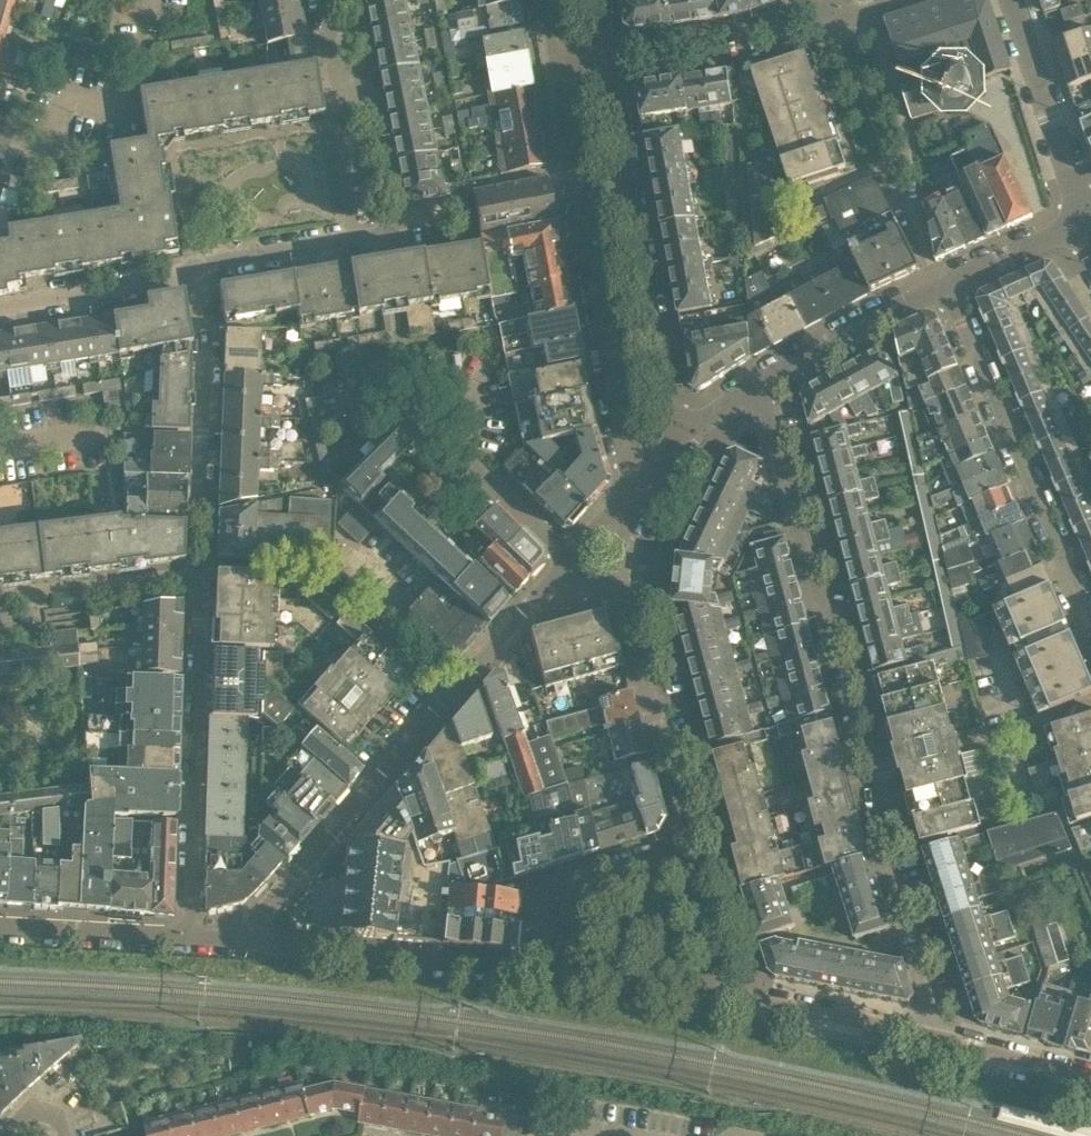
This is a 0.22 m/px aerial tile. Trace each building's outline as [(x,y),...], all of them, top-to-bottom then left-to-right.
[(19,0),(0,0),(0,19),(8,21),(14,1),(18,3),(19,0)] [(216,19),(226,17),(222,0),(212,0),(216,19)] [(298,0),(258,0),(260,13),(254,14),(256,22),(301,13),(298,0)] [(406,0),(401,0),(366,7),(371,29),(410,21),(406,0)] [(434,0),(437,17),(447,15),(444,0),(435,0),(434,0)] [(520,25),(516,0),(513,3),(484,9),(451,15),(451,16),(446,17),(448,32),(441,33),(443,44),(461,41),(460,40),(489,35),(488,31),(520,25)] [(484,9),(513,3),(516,0),(475,0),(477,9),(484,8),(484,9)] [(649,28),(644,0),(622,0),(627,27),(633,31),(649,28)] [(649,28),(672,24),(668,0),(644,0),(649,28)] [(672,24),(693,21),(690,0),(668,0),(672,24)] [(714,0),(690,0),(693,21),(717,17),(714,0)] [(717,17),(722,16),(751,12),(749,0),(714,0),(717,17)] [(751,12),(780,2),(781,0),(749,0),(751,12)] [(885,20),(898,62),(973,37),(983,68),(986,78),(1011,69),(988,0),(942,0),(885,20)] [(1040,2),(1043,11),(1062,6),(1060,1),(1062,0),(1040,0),(1040,2)] [(50,20),(53,7),(43,4),(40,17),(50,20)] [(1074,18),(1084,15),(1081,5),(1071,8),(1074,18)] [(1065,22),(1074,18),(1071,8),(1062,11),(1065,22)] [(306,37),(301,13),(256,22),(257,30),(263,29),(266,44),(286,41),(306,37)] [(230,36),(226,17),(216,19),(220,38),(230,36)] [(1,46),(6,26),(11,28),(12,23),(8,21),(0,19),(0,46),(1,46)] [(371,29),(375,50),(414,42),(410,21),(371,29)] [(432,28),(430,29),(430,28),(421,30),(423,40),(424,39),(434,37),(432,28)] [(1061,64),(1090,54),(1090,29),(1054,41),(1061,64)] [(482,41),(484,54),(475,55),(476,62),(525,53),(522,33),(482,41)] [(211,36),(198,38),(199,48),(213,46),(211,36)] [(311,63),(306,37),(286,41),(290,66),(311,63)] [(436,46),(434,37),(424,39),(426,48),(436,46)] [(199,48),(198,38),(184,40),(185,50),(199,48)] [(185,50),(184,40),(170,42),(172,52),(185,50)] [(418,64),(414,42),(375,50),(379,72),(418,64)] [(32,43),(31,47),(27,55),(37,59),(42,47),(32,43)] [(9,76),(16,52),(5,48),(1,46),(0,46),(0,74),(9,76)] [(846,167),(807,51),(751,69),(790,185),(846,167)] [(528,69),(525,53),(476,62),(477,70),(486,68),(488,76),(528,69)] [(1061,64),(1069,87),(1090,80),(1090,54),(1061,64)] [(32,72),(37,59),(27,55),(22,68),(32,72)] [(445,57),(447,68),(456,66),(454,55),(445,57)] [(6,294),(19,292),(17,279),(54,273),(53,269),(79,265),(80,269),(120,262),(119,258),(129,257),(130,261),(178,253),(159,139),(222,129),(221,125),(247,121),(248,125),(280,120),(279,116),(305,112),(306,116),(323,113),(315,62),(311,63),(290,66),(138,90),(146,140),(108,146),(118,210),(6,228),(8,241),(0,243),(0,295),(6,294)] [(901,87),(912,118),(949,106),(950,106),(954,107),(956,107),(958,107),(962,106),(964,105),(967,104),(970,102),(972,100),(973,99),(974,97),(975,96),(976,94),(977,90),(978,88),(978,86),(978,85),(978,83),(978,81),(977,79),(976,77),(976,75),(975,74),(974,72),(971,69),(968,67),(967,66),(965,65),(961,63),(958,63),(956,63),(954,63),(952,63),(948,64),(946,65),(943,67),(940,69),(939,71),(938,72),(937,74),(936,76),(901,87)] [(379,72),(384,94),(423,86),(418,64),(379,72)] [(459,77),(456,66),(447,68),(449,79),(459,77)] [(484,84),(486,95),(531,86),(528,69),(488,76),(489,83),(484,84)] [(727,70),(705,74),(714,124),(724,122),(721,105),(733,103),(727,70)] [(432,74),(434,83),(444,81),(442,72),(432,74)] [(703,126),(714,124),(705,74),(682,77),(688,111),(699,109),(703,126)] [(689,116),(688,111),(682,77),(660,81),(666,114),(677,113),(678,117),(689,116)] [(436,92),(443,91),(445,90),(444,81),(434,83),(436,92)] [(450,83),(452,97),(462,95),(459,81),(450,83)] [(654,116),(666,114),(660,81),(642,84),(638,90),(644,123),(655,121),(654,116)] [(427,107),(423,86),(384,94),(388,115),(427,107)] [(534,106),(531,86),(486,95),(488,105),(469,109),(471,118),(534,106)] [(17,106),(22,94),(13,91),(8,103),(17,106)] [(1089,101),(1075,106),(1090,154),(1090,105),(1089,101)] [(534,106),(471,118),(469,119),(457,121),(459,130),(468,128),(468,129),(491,124),(493,136),(538,127),(534,106)] [(388,115),(392,138),(432,130),(427,107),(388,115)] [(455,112),(457,121),(469,119),(467,110),(455,112)] [(441,117),(443,126),(452,124),(451,115),(441,117)] [(10,119),(0,117),(0,126),(7,128),(10,119)] [(981,170),(1008,229),(1034,217),(1006,158),(990,123),(965,135),(971,148),(981,170)] [(452,124),(443,126),(445,135),(454,133),(452,124)] [(541,145),(538,127),(493,136),(496,154),(541,145)] [(436,151),(432,130),(392,138),(397,159),(436,151)] [(687,141),(686,134),(685,130),(647,137),(655,180),(693,173),(691,163),(687,164),(683,141),(687,141)] [(723,169),(733,169),(730,135),(720,135),(723,169)] [(500,174),(544,166),(541,145),(496,154),(500,174)] [(448,149),(451,161),(459,159),(456,147),(448,149)] [(467,160),(476,158),(474,147),(464,149),(467,160)] [(981,170),(971,148),(950,157),(965,191),(988,238),(1008,229),(981,170)] [(397,159),(401,180),(440,173),(436,151),(397,159)] [(478,170),(476,158),(467,160),(469,171),(478,170)] [(459,159),(451,161),(450,161),(452,171),(461,169),(459,159)] [(84,162),(86,176),(96,175),(94,161),(84,162)] [(751,196),(761,196),(758,163),(749,164),(751,196)] [(463,177),(461,169),(452,171),(453,179),(463,177)] [(443,185),(440,173),(401,180),(404,198),(410,202),(449,195),(447,184),(443,185)] [(695,184),(693,173),(655,180),(663,224),(701,217),(699,207),(695,208),(691,185),(695,184)] [(98,189),(96,175),(86,176),(88,190),(98,189)] [(866,226),(893,282),(920,269),(875,175),(824,199),(832,220),(835,219),(843,235),(866,226)] [(7,190),(16,193),(20,179),(11,176),(7,190)] [(480,235),(555,221),(547,177),(471,190),(480,235)] [(63,180),(64,190),(78,188),(77,178),(63,180)] [(30,182),(20,179),(16,193),(26,196),(30,182)] [(51,192),(64,190),(63,180),(49,183),(51,192)] [(51,192),(49,183),(35,185),(37,195),(51,192)] [(936,261),(966,248),(945,200),(944,200),(940,189),(932,193),(938,204),(926,209),(936,261)] [(727,224),(737,223),(734,190),(724,190),(727,224)] [(965,191),(945,200),(966,248),(988,238),(965,191)] [(795,228),(781,199),(752,212),(755,246),(795,228)] [(825,205),(823,205),(805,213),(810,224),(829,216),(825,205)] [(671,268),(709,261),(707,251),(703,252),(698,229),(703,228),(701,217),(663,224),(671,268)] [(565,283),(555,221),(480,235),(490,295),(565,283)] [(871,292),(893,282),(866,226),(843,235),(848,245),(871,292)] [(833,228),(820,235),(828,252),(842,246),(833,228)] [(730,267),(740,266),(737,234),(728,234),(730,267)] [(480,242),(421,252),(429,303),(488,293),(480,242)] [(421,252),(397,256),(349,263),(357,314),(382,310),(381,306),(404,302),(410,338),(434,334),(429,303),(421,252)] [(977,299),(985,318),(1011,307),(1018,308),(1026,304),(1030,310),(1035,308),(1037,299),(1038,294),(1063,277),(1059,271),(1052,262),(1045,260),(980,291),(977,299)] [(671,268),(679,313),(717,306),(715,295),(711,296),(706,273),(711,272),(709,261),(671,268)] [(804,329),(867,294),(852,262),(839,269),(836,265),(818,275),(815,270),(805,275),(811,284),(808,286),(805,281),(802,283),(799,278),(783,287),(804,329)] [(349,263),(290,273),(296,309),(298,324),(357,314),(349,263)] [(763,271),(746,279),(748,304),(749,309),(748,315),(748,319),(759,314),(773,306),(770,301),(776,298),(773,292),(763,271)] [(225,321),(296,309),(290,273),(219,284),(225,321)] [(1049,317),(1078,298),(1063,277),(1038,294),(1037,299),(1049,317)] [(491,303),(497,323),(570,310),(570,308),(565,283),(490,295),(491,303)] [(804,329),(783,287),(773,292),(776,298),(770,301),(773,306),(789,337),(804,329)] [(145,296),(146,301),(147,309),(112,314),(119,354),(159,347),(157,404),(151,403),(150,429),(189,430),(192,342),(183,290),(145,296)] [(1090,317),(1078,298),(1049,317),(1059,331),(1051,337),(1054,341),(1090,317)] [(749,309),(748,304),(697,314),(700,335),(726,331),(731,370),(752,358),(748,319),(748,315),(749,309)] [(773,306),(759,314),(774,345),(789,337),(773,306)] [(1025,324),(1018,308),(1011,307),(985,318),(993,338),(1025,324)] [(573,325),(570,310),(497,323),(501,339),(573,325)] [(112,314),(90,318),(97,362),(105,361),(105,356),(119,354),(112,314)] [(726,331),(700,335),(697,314),(679,318),(682,332),(685,331),(693,388),(698,391),(731,370),(726,331)] [(759,314),(748,319),(752,358),(774,345),(759,314)] [(929,314),(912,322),(919,353),(923,363),(951,351),(936,318),(929,314)] [(449,331),(477,327),(475,317),(447,322),(449,331)] [(1075,355),(1090,345),(1090,319),(1090,317),(1054,341),(1057,345),(1065,340),(1075,355)] [(97,362),(90,318),(68,321),(74,361),(88,358),(89,363),(97,362)] [(68,321),(45,325),(52,369),(61,368),(60,363),(74,361),(68,321)] [(908,357),(919,353),(912,322),(894,330),(900,360),(902,368),(908,357)] [(1032,340),(1025,324),(993,338),(1002,359),(1042,342),(1040,337),(1032,340)] [(52,369),(45,325),(23,328),(29,368),(43,366),(44,370),(52,369)] [(501,341),(504,354),(576,341),(573,325),(501,339),(501,341)] [(23,328),(1,332),(8,376),(16,375),(15,370),(29,368),(23,328)] [(226,330),(226,352),(260,353),(261,331),(226,330)] [(387,341),(385,331),(346,338),(347,348),(387,341)] [(315,353),(341,349),(339,339),(313,343),(315,353)] [(290,342),(295,364),(305,362),(299,340),(290,342)] [(580,361),(576,341),(504,354),(508,374),(545,367),(580,361)] [(1002,359),(1011,380),(1043,366),(1036,350),(1044,346),(1042,342),(1002,359)] [(1075,355),(1086,371),(1078,376),(1081,381),(1090,374),(1090,345),(1075,355)] [(882,347),(861,358),(878,387),(888,382),(893,403),(903,401),(898,376),(882,347)] [(902,368),(907,392),(918,387),(959,369),(951,351),(923,363),(919,353),(908,357),(902,368)] [(225,373),(260,374),(260,353),(226,352),(225,373)] [(857,399),(864,412),(867,416),(878,414),(867,393),(878,387),(861,358),(841,369),(858,399),(857,399)] [(507,374),(514,403),(585,390),(580,364),(546,371),(545,367),(508,374),(507,374)] [(1050,383),(1043,366),(1011,380),(1020,401),(1060,385),(1058,379),(1050,383)] [(838,409),(849,403),(856,416),(864,412),(857,399),(858,399),(841,369),(822,379),(838,409)] [(269,396),(270,386),(281,386),(282,375),(260,374),(225,373),(224,394),(269,396)] [(967,387),(960,373),(920,390),(918,387),(907,392),(910,410),(912,410),(926,404),(967,387)] [(1081,381),(1084,385),(1090,380),(1090,374),(1081,381)] [(119,379),(100,382),(102,392),(117,389),(120,389),(119,379)] [(847,422),(838,409),(822,379),(806,388),(803,395),(810,424),(824,417),(827,421),(832,418),(836,425),(847,422)] [(102,392),(100,382),(82,385),(84,395),(102,392)] [(1020,401),(1029,422),(1061,409),(1054,393),(1062,389),(1060,385),(1020,401)] [(74,386),(56,389),(57,399),(76,396),(74,386)] [(972,401),(967,387),(926,404),(931,418),(972,401)] [(39,401),(57,399),(56,389),(37,392),(39,401)] [(102,392),(103,400),(119,398),(117,389),(102,392)] [(589,407),(585,390),(514,403),(518,421),(589,407)] [(29,393),(11,396),(12,406),(31,403),(29,393)] [(223,415),(280,418),(280,407),(268,407),(269,396),(224,394),(223,415)] [(12,406),(11,396),(0,398),(0,408),(12,406)] [(320,468),(329,466),(313,396),(304,398),(320,468)] [(120,406),(119,398),(103,400),(104,409),(120,406)] [(931,418),(936,431),(937,432),(939,431),(978,414),(972,401),(931,418)] [(548,440),(572,434),(593,429),(589,407),(518,421),(523,446),(548,440)] [(1068,425),(1061,409),(1029,422),(1038,443),(1078,426),(1076,421),(1068,425)] [(899,412),(904,434),(916,431),(912,410),(910,410),(899,412)] [(944,444),(984,428),(978,414),(939,431),(944,444)] [(223,415),(222,437),(257,438),(257,428),(279,428),(280,418),(223,415)] [(339,486),(360,506),(372,492),(384,479),(380,475),(423,432),(407,416),(339,486)] [(814,435),(819,457),(852,448),(850,437),(863,434),(860,423),(814,435)] [(1038,443),(1047,465),(1079,451),(1072,434),(1080,431),(1078,426),(1038,443)] [(989,439),(984,428),(944,444),(949,456),(989,439)] [(605,488),(608,478),(602,459),(600,454),(593,429),(572,434),(580,458),(569,470),(559,460),(563,456),(548,440),(523,446),(543,465),(587,508),(604,488),(605,488)] [(921,454),(918,438),(916,431),(904,434),(909,457),(921,454)] [(150,452),(150,453),(188,454),(189,434),(153,433),(152,452),(150,452)] [(222,437),(221,458),(278,460),(278,450),(257,449),(257,438),(222,437)] [(946,473),(955,469),(956,469),(994,452),(989,439),(949,456),(941,460),(946,473)] [(126,440),(125,452),(135,453),(135,440),(126,440)] [(866,444),(852,448),(819,457),(825,478),(858,470),(855,458),(869,455),(866,444)] [(503,467),(521,486),(543,465),(523,446),(523,447),(503,467)] [(729,451),(722,466),(753,481),(763,461),(737,448),(729,451)] [(1079,451),(1047,465),(1056,486),(1090,471),(1090,465),(1086,467),(1079,451)] [(994,452),(956,469),(955,469),(946,473),(945,473),(952,489),(963,485),(1001,469),(994,452)] [(187,477),(188,454),(150,453),(149,463),(123,463),(123,474),(187,477)] [(926,475),(921,454),(909,457),(914,478),(926,475)] [(221,458),(221,479),(255,480),(256,469),(278,470),(278,460),(221,458)] [(587,508),(543,465),(521,486),(532,497),(567,531),(587,508)] [(753,481),(722,466),(713,484),(774,514),(775,512),(754,501),(762,485),(753,481)] [(959,506),(961,505),(1008,485),(1001,469),(963,485),(952,489),(931,496),(934,510),(945,505),(954,495),(959,506)] [(861,481),(858,470),(825,478),(831,500),(877,488),(874,477),(861,481)] [(1065,507),(1090,495),(1090,479),(1090,476),(1090,471),(1056,486),(1065,507)] [(187,477),(123,474),(123,499),(125,499),(126,519),(185,521),(187,477)] [(336,486),(331,475),(321,477),(323,488),(336,486)] [(914,478),(919,499),(931,496),(926,475),(914,478)] [(254,500),(255,480),(221,479),(219,507),(254,500)] [(771,520),(774,514),(713,484),(704,503),(744,522),(750,510),(771,520)] [(1016,503),(1008,485),(961,505),(969,523),(1016,503)] [(831,500),(836,521),(869,512),(866,501),(880,497),(877,488),(831,500)] [(368,513),(372,517),(391,496),(384,489),(377,497),(372,492),(360,506),(368,513)] [(372,517),(437,578),(487,624),(507,601),(471,567),(472,566),(411,510),(414,507),(396,490),(391,496),(372,517)] [(1065,507),(1074,528),(1090,520),(1090,495),(1065,507)] [(936,518),(934,510),(931,496),(919,499),(924,521),(936,518)] [(256,514),(257,503),(219,511),(218,556),(315,563),(316,540),(328,540),(330,501),(289,498),(287,516),(256,514)] [(283,498),(274,500),(276,511),(286,509),(283,498)] [(359,543),(377,523),(355,503),(337,523),(359,543)] [(739,533),(744,522),(704,503),(695,522),(734,542),(735,541),(742,544),(746,536),(739,533)] [(979,541),(987,537),(988,537),(1024,522),(1016,503),(980,519),(969,523),(962,526),(968,537),(964,539),(967,545),(979,541)] [(500,552),(522,530),(496,505),(473,527),(478,532),(479,532),(500,552)] [(872,523),(869,512),(836,521),(842,542),(888,530),(885,519),(872,523)] [(184,559),(185,521),(126,519),(120,519),(120,515),(0,531),(0,583),(184,559)] [(924,521),(929,542),(940,539),(936,518),(924,521)] [(1084,549),(1090,546),(1090,520),(1074,528),(1084,549)] [(725,562),(734,542),(695,522),(685,543),(725,562)] [(988,537),(987,537),(979,541),(986,560),(996,555),(998,560),(1034,545),(1024,522),(988,537)] [(736,573),(741,572),(791,559),(785,537),(782,538),(780,529),(764,533),(766,542),(752,546),(755,558),(742,561),(736,573)] [(500,552),(527,578),(542,561),(542,551),(522,530),(500,552)] [(894,551),(891,540),(888,530),(842,542),(847,563),(880,555),(894,551)] [(527,578),(500,552),(479,532),(478,532),(465,547),(513,594),(527,578)] [(907,548),(920,545),(917,534),(904,537),(907,548)] [(945,559),(944,555),(940,539),(929,542),(933,562),(945,559)] [(724,564),(725,562),(685,543),(679,555),(678,555),(675,579),(718,584),(720,573),(727,576),(731,568),(724,564)] [(945,559),(950,581),(955,603),(970,598),(966,585),(973,583),(970,575),(980,571),(977,561),(975,561),(969,545),(944,555),(945,559)] [(998,560),(999,562),(994,565),(997,573),(980,580),(984,592),(995,587),(1043,566),(1034,545),(998,560)] [(883,565),(880,555),(847,563),(853,584),(899,572),(896,562),(883,565)] [(791,559),(741,572),(742,577),(750,575),(754,592),(797,581),(791,559)] [(950,581),(945,559),(933,562),(939,584),(950,581)] [(1051,584),(1043,566),(995,587),(999,597),(995,599),(998,607),(1006,604),(1051,584)] [(217,571),(213,645),(272,648),(275,574),(217,571)] [(853,584),(858,605),(891,597),(888,584),(901,581),(899,572),(853,584)] [(458,659),(487,624),(437,578),(407,611),(458,659)] [(717,595),(718,584),(675,579),(673,603),(674,603),(677,616),(719,605),(719,604),(734,600),(732,591),(717,595)] [(802,602),(797,581),(754,592),(759,609),(744,613),(745,617),(802,602)] [(955,603),(950,581),(939,584),(943,606),(955,603)] [(341,607),(312,582),(302,594),(331,619),(341,607)] [(1051,584),(1006,604),(1051,709),(1090,696),(1090,679),(1086,667),(1072,633),(1067,635),(1063,625),(1068,623),(1051,584)] [(894,608),(891,597),(858,605),(864,627),(911,615),(908,605),(894,608)] [(143,604),(142,626),(181,627),(182,599),(143,604)] [(808,623),(802,602),(745,617),(746,621),(761,617),(765,634),(808,623)] [(960,625),(955,603),(943,606),(948,628),(960,625)] [(677,616),(683,637),(740,621),(739,616),(724,620),(719,605),(677,616)] [(98,610),(89,611),(88,611),(90,630),(100,628),(98,610)] [(602,611),(529,630),(535,651),(544,688),(622,667),(614,637),(609,638),(602,611)] [(363,633),(368,637),(371,633),(346,612),(336,624),(356,642),(363,633)] [(864,627),(870,648),(903,640),(916,636),(911,615),(864,627)] [(972,618),(960,623),(968,657),(969,660),(988,655),(972,618)] [(741,625),(740,621),(683,637),(688,657),(731,646),(726,629),(741,625)] [(755,656),(756,660),(813,645),(808,623),(765,634),(770,652),(755,656)] [(964,644),(960,625),(948,628),(953,647),(964,644)] [(181,650),(181,627),(142,626),(141,649),(181,650)] [(25,635),(30,673),(79,667),(76,629),(48,632),(50,647),(36,649),(34,634),(25,635)] [(393,659),(368,637),(363,633),(356,642),(332,669),(330,668),(312,688),(314,690),(298,708),(344,747),(359,729),(361,730),(379,710),(377,708),(408,672),(393,659)] [(30,673),(25,635),(16,636),(18,651),(3,653),(1,638),(0,638),(0,676),(30,673)] [(906,650),(903,640),(870,648),(875,670),(913,659),(913,658),(926,655),(923,645),(906,650)] [(78,645),(79,655),(97,653),(97,643),(78,645)] [(819,666),(813,645),(756,660),(757,664),(772,660),(777,677),(819,666)] [(965,645),(915,659),(917,667),(934,662),(935,664),(939,663),(939,665),(968,657),(965,645)] [(688,657),(694,678),(751,663),(750,659),(735,663),(731,646),(688,657)] [(180,673),(181,650),(141,649),(140,672),(180,673)] [(249,719),(253,719),(261,719),(262,714),(262,695),(263,684),(264,652),(213,650),(211,717),(249,719)] [(282,652),(264,652),(263,684),(276,695),(280,698),(282,652)] [(98,663),(97,653),(79,655),(79,664),(98,663)] [(979,827),(935,664),(934,662),(917,667),(877,677),(922,842),(957,833),(959,840),(980,834),(978,827),(979,827)] [(753,668),(751,663),(694,678),(700,699),(742,688),(738,672),(753,668)] [(766,699),(767,702),(825,687),(819,666),(777,677),(781,695),(766,699)] [(566,785),(561,771),(548,735),(526,743),(501,673),(494,672),(483,685),(503,740),(523,797),(566,785)] [(118,718),(136,719),(179,720),(180,680),(133,678),(133,693),(116,693),(115,718),(118,718)] [(831,711),(825,687),(767,702),(769,708),(784,704),(789,722),(830,711),(831,711)] [(700,699),(705,720),(763,705),(762,701),(747,705),(742,688),(700,699)] [(607,730),(637,722),(628,690),(598,698),(600,706),(605,724),(607,730)] [(474,694),(451,721),(460,748),(473,743),(491,737),(476,695),(474,694)] [(262,695),(262,714),(278,729),(294,711),(280,698),(276,695),(262,695)] [(712,744),(716,743),(754,732),(749,714),(764,710),(763,705),(705,720),(712,744)] [(605,724),(600,706),(545,721),(551,739),(605,724)] [(869,855),(852,791),(847,771),(834,722),(833,722),(830,711),(789,722),(778,725),(781,736),(798,731),(816,801),(810,802),(817,828),(808,831),(812,844),(821,841),(827,867),(833,865),(869,855)] [(1049,728),(1070,797),(1062,799),(1070,825),(1090,818),(1090,715),(1049,728)] [(83,717),(84,733),(178,737),(179,720),(136,719),(118,718),(118,719),(83,717)] [(249,724),(249,719),(211,717),(206,838),(242,839),(243,811),(246,811),(246,801),(244,801),(245,774),(247,774),(248,764),(245,764),(246,741),(249,741),(249,735),(246,735),(247,724),(249,724)] [(262,719),(261,719),(253,719),(252,731),(262,731),(262,719)] [(299,747),(301,748),(314,759),(346,787),(361,769),(304,719),(297,727),(299,728),(308,737),(299,747)] [(474,854),(484,851),(491,849),(495,848),(476,794),(460,800),(457,791),(473,785),(463,756),(460,748),(451,721),(423,752),(452,831),(456,844),(469,839),(474,854)] [(645,752),(637,722),(607,730),(615,760),(645,752)] [(271,743),(271,728),(262,728),(262,743),(271,743)] [(786,877),(780,852),(751,744),(767,739),(765,730),(754,732),(716,743),(718,752),(714,753),(733,823),(727,824),(744,889),(781,879),(786,877)] [(178,753),(178,737),(84,733),(86,750),(178,753)] [(1016,741),(1018,747),(1037,742),(1034,733),(1018,737),(1016,741)] [(261,748),(261,745),(261,736),(252,735),(252,748),(261,748)] [(1040,750),(1037,742),(1018,747),(1021,756),(1040,750)] [(460,748),(463,756),(476,751),(475,749),(473,743),(460,748)] [(977,759),(995,754),(994,749),(990,747),(975,751),(977,759)] [(314,759),(301,748),(293,758),(288,754),(282,761),(298,775),(299,775),(314,759)] [(177,774),(178,753),(86,750),(87,771),(177,774)] [(423,752),(408,770),(434,842),(438,840),(437,837),(452,831),(423,752)] [(997,763),(995,754),(977,759),(979,768),(997,763)] [(250,780),(260,781),(261,758),(251,757),(250,780)] [(481,765),(486,780),(506,774),(501,758),(481,765)] [(331,804),(346,787),(314,759),(299,775),(298,775),(331,804)] [(656,794),(648,763),(629,768),(621,770),(626,788),(631,786),(636,800),(656,794)] [(1028,769),(1031,778),(1049,772),(1046,763),(1028,769)] [(566,785),(578,782),(583,780),(579,766),(561,771),(566,785)] [(441,863),(434,842),(408,770),(393,787),(394,788),(422,867),(423,867),(423,868),(441,863)] [(626,788),(621,770),(600,776),(583,780),(578,782),(596,851),(641,837),(626,788)] [(175,817),(177,774),(87,771),(88,784),(90,804),(83,806),(55,809),(57,849),(53,907),(78,909),(107,911),(109,821),(112,821),(112,817),(126,818),(128,816),(175,817)] [(1031,778),(1034,786),(1052,781),(1049,772),(1031,778)] [(314,823),(331,804),(298,775),(291,783),(295,787),(286,798),(282,795),(281,795),(314,823)] [(979,783),(982,792),(1001,787),(998,778),(979,783)] [(1055,790),(1052,781),(1034,786),(1036,796),(1055,790)] [(582,856),(596,851),(578,782),(566,785),(572,814),(582,856)] [(314,823),(281,795),(266,783),(259,793),(260,794),(267,801),(264,804),(270,809),(269,809),(274,813),(274,812),(277,815),(271,822),(276,826),(275,827),(296,845),(314,823)] [(8,815),(31,812),(41,811),(55,809),(83,806),(90,804),(88,784),(0,795),(0,816),(8,815)] [(566,785),(523,797),(537,836),(536,836),(547,867),(582,856),(572,814),(566,785)] [(663,819),(656,794),(636,800),(631,786),(626,788),(641,837),(655,833),(663,819)] [(1003,796),(1001,787),(982,792),(984,801),(1003,796)] [(423,867),(422,867),(394,788),(349,840),(347,840),(338,935),(339,935),(339,934),(391,939),(391,940),(392,940),(393,939),(441,944),(447,883),(449,860),(441,863),(423,868),(423,867)] [(259,796),(250,795),(248,818),(258,818),(259,796)] [(1006,805),(1003,796),(984,801),(986,810),(1006,805)] [(57,849),(55,809),(41,811),(41,846),(40,863),(33,863),(29,906),(53,907),(57,849)] [(31,834),(31,812),(8,815),(2,904),(29,906),(33,863),(33,854),(31,834)] [(1068,837),(1058,813),(987,832),(996,860),(1068,837)] [(2,904),(8,815),(0,816),(0,904),(2,904)] [(282,861),(296,845),(275,827),(276,826),(271,822),(267,818),(262,824),(258,821),(256,839),(282,861)] [(109,821),(107,911),(147,915),(149,865),(129,864),(129,875),(110,873),(111,859),(130,861),(131,851),(129,851),(131,821),(112,821),(109,821)] [(151,822),(149,865),(147,915),(172,917),(175,823),(151,822)] [(1072,828),(1082,854),(1090,851),(1090,823),(1072,828)] [(980,834),(959,840),(924,850),(931,874),(967,862),(965,853),(988,847),(984,833),(980,834)] [(513,878),(518,876),(547,867),(536,836),(503,846),(513,878)] [(206,838),(205,878),(222,879),(226,908),(240,905),(248,898),(239,874),(244,868),(245,839),(242,839),(206,838)] [(263,883),(282,861),(256,839),(248,839),(248,840),(251,846),(249,849),(256,855),(246,867),(263,883)] [(796,848),(794,839),(783,842),(785,851),(796,848)] [(780,852),(786,877),(827,867),(821,841),(812,844),(796,848),(785,851),(780,852)] [(491,849),(484,851),(474,854),(456,859),(462,880),(447,883),(441,944),(516,952),(522,896),(498,894),(495,885),(513,879),(513,878),(503,846),(503,845),(495,848),(491,849)] [(877,880),(869,855),(833,865),(841,891),(877,880)] [(970,871),(967,862),(931,874),(938,896),(998,877),(994,864),(970,871)] [(252,896),(263,883),(246,867),(244,868),(239,874),(248,898),(252,896)] [(1050,872),(1044,873),(1046,879),(1033,883),(1035,889),(1037,895),(1056,889),(1050,872)] [(938,896),(945,919),(982,907),(978,898),(1002,891),(998,877),(938,896)] [(204,913),(226,908),(222,879),(205,878),(204,913)] [(781,879),(744,889),(743,889),(759,937),(796,925),(781,879)] [(877,880),(841,891),(849,915),(884,904),(877,880)] [(1022,887),(1024,893),(1035,889),(1033,883),(1022,887)] [(1035,889),(1024,893),(1025,899),(1037,895),(1035,889)] [(991,912),(1006,908),(1001,891),(987,895),(991,912)] [(1025,899),(1027,904),(1038,901),(1037,895),(1025,899)] [(1038,901),(1027,904),(1029,910),(1040,906),(1038,901)] [(892,927),(884,904),(849,915),(856,939),(868,935),(892,927)] [(1029,910),(1031,916),(1042,912),(1040,906),(1029,910)] [(985,917),(982,907),(945,919),(953,942),(1012,923),(1008,910),(985,917)] [(1042,912),(1031,916),(1032,921),(1044,918),(1042,912)] [(1032,921),(1034,927),(1046,923),(1044,918),(1032,921)] [(953,942),(960,964),(996,953),(993,943),(1016,936),(1012,923),(953,942)] [(1046,923),(1034,927),(1036,932),(1047,929),(1047,926),(1046,923)] [(1058,923),(1047,926),(1047,929),(1049,934),(1051,940),(1053,946),(1054,951),(1056,957),(1058,963),(1069,959),(1058,923)] [(1036,932),(1038,938),(1049,934),(1047,929),(1036,932)] [(1049,934),(1038,938),(1040,944),(1051,940),(1049,934)] [(779,940),(762,946),(770,970),(770,971),(776,977),(777,976),(794,979),(801,945),(779,940)] [(1040,944),(1041,949),(1053,946),(1051,940),(1040,944)] [(819,984),(826,947),(802,942),(801,945),(794,979),(819,984)] [(1053,946),(1041,949),(1043,955),(1054,951),(1053,946)] [(819,984),(842,989),(850,951),(826,947),(819,984)] [(875,956),(850,951),(842,989),(868,994),(875,956)] [(1043,955),(1045,961),(1056,957),(1054,951),(1043,955)] [(999,962),(996,953),(960,964),(967,987),(1027,968),(1022,955),(999,962)] [(903,962),(875,956),(868,994),(908,1002),(913,996),(903,962)] [(1056,957),(1045,961),(1047,966),(1058,963),(1056,957)] [(967,987),(974,1010),(1010,999),(1007,988),(1031,981),(1027,968),(967,987)] [(1060,1046),(1075,992),(1042,983),(1027,1037),(1060,1046)] [(1075,992),(1060,1046),(1090,1054),(1090,997),(1075,992)] [(1031,1004),(1010,999),(974,1010),(977,1018),(982,1024),(1023,1035),(1031,1004)] [(80,1039),(38,1047),(43,1076),(81,1043),(82,1043),(82,1042),(82,1041),(82,1040),(81,1039),(80,1039)] [(27,1091),(43,1076),(38,1047),(18,1050),(27,1091)] [(27,1091),(18,1050),(0,1053),(0,1118),(13,1104),(27,1091)] [(289,1120),(312,1114),(306,1091),(304,1082),(281,1088),(289,1120)] [(312,1114),(336,1108),(335,1084),(306,1091),(312,1114)] [(335,1084),(336,1108),(361,1112),(365,1089),(335,1084)] [(268,1125),(289,1120),(281,1088),(259,1094),(268,1125)] [(389,1093),(365,1089),(361,1112),(359,1122),(383,1126),(389,1093)] [(389,1093),(383,1126),(406,1130),(412,1097),(389,1093)] [(246,1131),(268,1125),(259,1094),(238,1099),(246,1131)] [(435,1101),(412,1097),(406,1130),(429,1134),(435,1101)] [(246,1131),(238,1099),(216,1105),(224,1135),(225,1135),(246,1131)] [(429,1134),(440,1135),(452,1135),(458,1105),(435,1101),(429,1134)] [(216,1105),(194,1110),(200,1135),(224,1135),(216,1105)] [(458,1105),(452,1135),(476,1135),(480,1114),(480,1110),(458,1105)] [(194,1110),(171,1116),(176,1135),(200,1135),(194,1110)] [(476,1135),(521,1135),(524,1122),(480,1114),(476,1135)] [(171,1116),(146,1122),(150,1135),(176,1135),(171,1116)]
